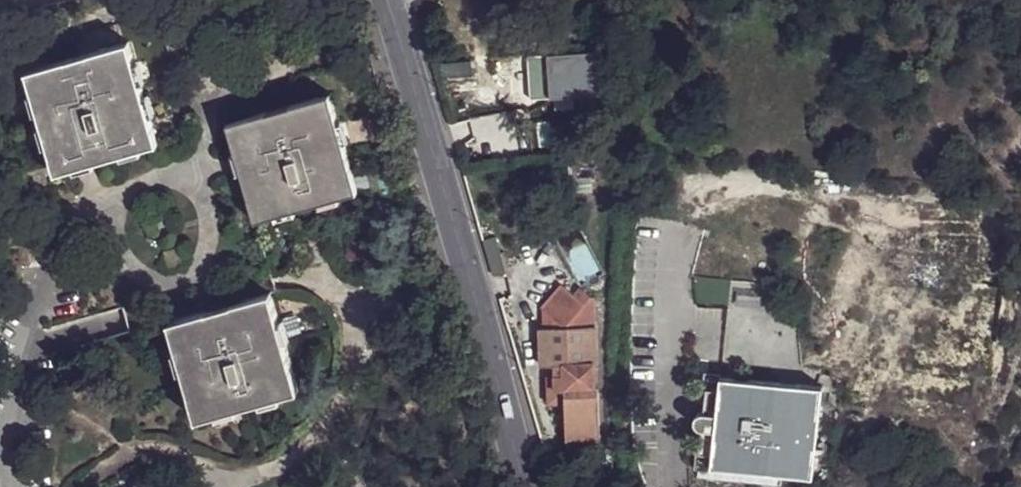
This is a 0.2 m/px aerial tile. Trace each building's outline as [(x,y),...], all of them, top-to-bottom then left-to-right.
[(57,173),(158,143),(128,43),(27,72),(57,173)] [(229,124),(257,220),(358,191),(331,94),(229,124)] [(547,303),(554,311),(553,327),(592,325),(591,298),(586,292),(579,299),(573,292),(564,282),(544,300),(547,303)] [(573,292),(579,299),(586,292),(580,285),(573,292)] [(169,324),(198,421),(298,391),(272,294),(169,324)] [(592,325),(553,327),(547,327),(542,327),(542,364),(563,364),(563,374),(553,376),(552,396),(564,396),(563,437),(597,436),(597,388),(594,389),(594,363),(596,363),(596,326),(592,325)] [(59,364),(64,380),(82,376),(78,358),(59,364)] [(812,475),(821,385),(706,374),(703,410),(698,411),(695,413),(693,418),(694,422),(696,426),(701,428),(697,464),(812,475)]
